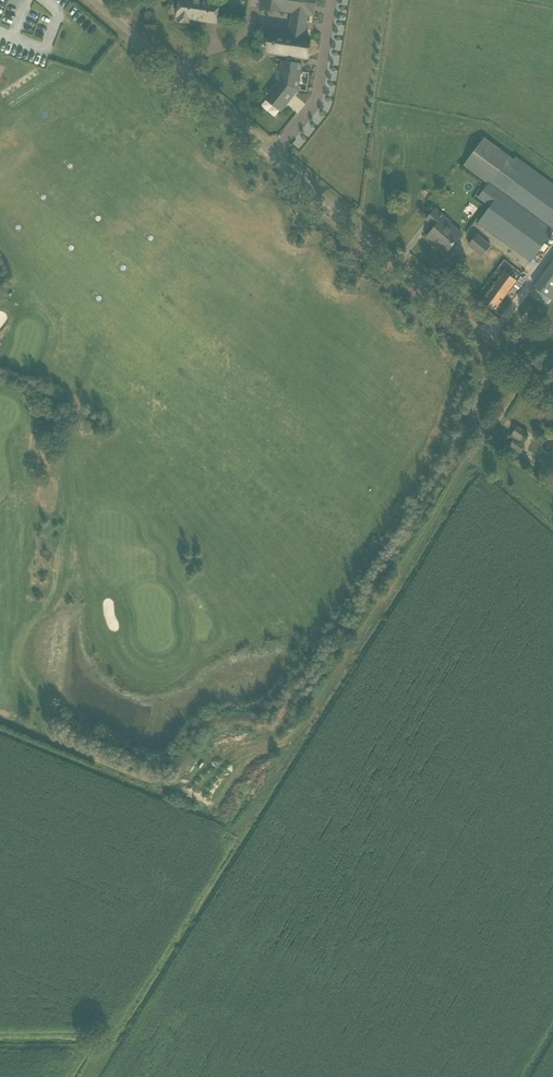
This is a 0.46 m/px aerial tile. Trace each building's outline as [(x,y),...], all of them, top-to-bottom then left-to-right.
[(177,16),(179,16),(178,21),(189,22),(190,18),(216,22),(218,11),(219,2),(210,1),(210,0),(180,0),(179,5),(177,16)] [(261,8),(282,11),(293,12),(292,20),(306,22),(307,14),(313,15),(316,0),(262,0),(261,8)] [(280,81),(269,94),(284,107),(298,90),(302,63),(298,63),(298,58),(307,59),(310,37),(304,36),(305,29),(291,27),(290,34),(275,32),(272,54),(287,56),(286,61),(283,81),(280,81)] [(516,156),(514,159),(510,156),(484,137),(464,165),(490,184),(504,194),(548,227),(542,236),(494,201),(478,222),(531,262),(552,232),(552,184),(516,156)] [(435,209),(434,211),(427,219),(435,226),(427,237),(445,253),(462,234),(449,223),(450,222),(435,209)] [(490,246),(478,236),(469,246),(482,256),(490,246)] [(504,259),(482,289),(478,295),(477,294),(475,297),(494,311),(522,273),(504,259)] [(534,287),(552,301),(552,261),(534,287)] [(545,323),(539,331),(533,340),(541,346),(548,337),(552,330),(552,328),(545,323)] [(517,427),(511,437),(514,439),(510,445),(520,453),(525,446),(522,444),(529,434),(517,427)]
